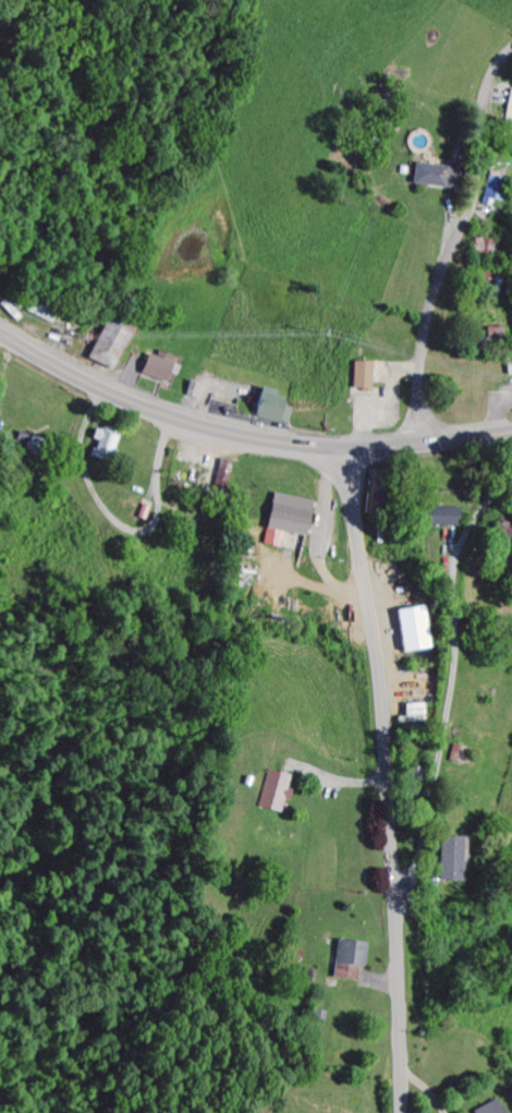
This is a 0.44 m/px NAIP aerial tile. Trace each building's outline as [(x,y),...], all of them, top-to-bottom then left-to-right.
[(510,129),(511,115),(511,93),(504,92),(498,126),(510,129)] [(407,187),(444,191),(446,169),(409,166),(407,187)] [(490,202),(499,204),(501,186),(482,184),(479,208),(489,209),(490,202)] [(124,336),(97,324),(81,361),(107,373),(124,336)] [(500,360),(502,378),(511,376),(511,358),(500,360)] [(367,365),(347,364),(347,393),(367,393),(367,365)] [(269,393),(253,389),(248,415),(276,421),(281,400),(268,398),(269,393)] [(115,439),(90,429),(85,441),(91,444),(87,457),(106,464),(115,439)] [(277,550),(280,535),(299,539),(306,504),(266,495),(259,531),(263,532),(260,547),(277,550)] [(415,529),(448,530),(449,511),(416,510),(415,529)] [(425,652),(420,609),(391,613),(396,655),(425,652)] [(422,706),(400,707),(401,725),(422,725),(422,706)] [(287,779),(264,773),(254,810),(279,816),(286,792),(284,791),(287,779)] [(455,885),(456,840),(434,840),(433,884),(455,885)] [(362,944),(332,942),(328,980),(352,982),(353,968),(360,968),(362,944)] [(490,1101),(468,1112),(497,1112),(490,1101)]
